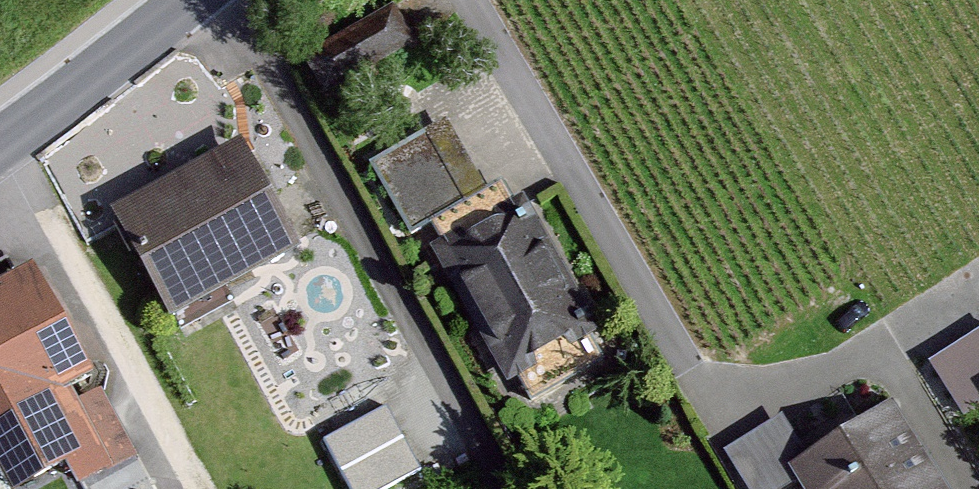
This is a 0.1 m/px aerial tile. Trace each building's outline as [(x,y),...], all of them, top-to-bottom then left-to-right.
[(444,111),(365,153),(405,227),(484,185),(444,111)] [(285,256),(229,148),(96,216),(152,324),(285,256)] [(518,202),(422,252),(495,391),(590,341),(518,202)] [(0,286),(0,488),(17,488),(45,474),(53,488),(68,488),(103,470),(62,396),(86,383),(25,273),(0,286)] [(914,350),(948,406),(978,398),(978,316),(977,312),(914,350)] [(353,488),(393,488),(428,470),(390,399),(323,435),(353,488)] [(804,453),(775,406),(716,443),(745,488),(746,488),(775,471),(804,453)] [(775,471),(786,488),(927,488),(878,408),(804,453),(775,471)]
